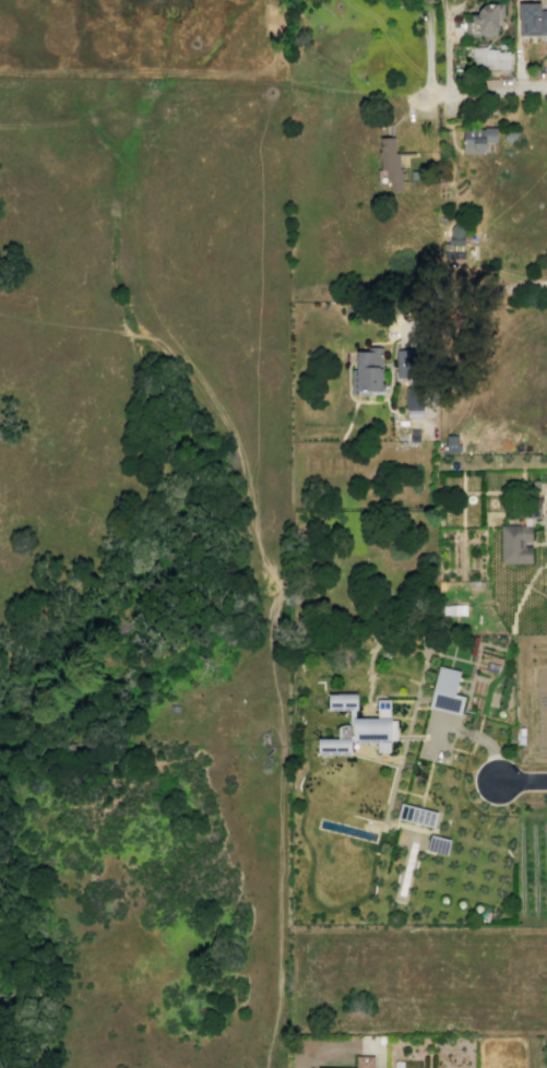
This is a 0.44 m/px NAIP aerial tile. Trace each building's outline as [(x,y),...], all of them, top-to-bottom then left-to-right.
[(540,10),(546,10),(546,36),(519,36),(519,3),(539,2),(540,10)] [(465,37),(497,36),(497,31),(499,29),(499,17),(503,17),(503,3),(485,3),(478,11),(478,14),(471,14),(471,22),(465,22),(465,37)] [(472,70),(472,47),(486,47),(486,51),(509,51),(509,69),(472,70)] [(463,154),(486,154),(486,142),(497,142),(497,127),(484,127),(484,129),(463,129),(463,154)] [(381,182),(380,138),(394,138),(394,153),(399,153),(399,169),(401,169),(402,191),(390,191),(390,182),(381,182)] [(411,171),(411,179),(421,179),(420,170),(411,171)] [(450,246),(464,246),(464,229),(463,226),(456,222),(451,226),(450,230),(450,246)] [(381,347),(381,391),(356,391),(356,351),(365,351),(365,347),(381,347)] [(396,378),(396,349),(416,349),(417,377),(396,378)] [(405,410),(405,390),(423,390),(423,410),(405,410)] [(407,410),(420,411),(420,419),(407,418),(407,410)] [(411,429),(419,429),(419,441),(409,441),(411,429)] [(445,436),(459,436),(459,444),(461,444),(461,452),(447,452),(445,436)] [(523,525),(523,518),(542,518),(542,499),(506,500),(506,525),(523,525)] [(501,563),(500,525),(506,525),(523,525),(531,525),(532,542),(524,542),(524,546),(531,546),(532,563),(501,563)] [(465,605),(466,615),(442,616),(442,605),(465,605)] [(462,714),(466,696),(456,693),(462,669),(440,664),(429,705),(462,714)] [(330,692),(358,692),(358,709),(356,709),(356,716),(378,716),(378,699),(392,699),(392,717),(393,717),(393,720),(399,720),(399,739),(392,739),(392,743),(390,743),(390,751),(379,751),(379,741),(353,743),(353,753),(319,755),(319,738),(352,737),(350,710),(330,710),(330,692)] [(171,704),(170,712),(179,713),(180,705),(171,704)] [(400,803),(438,812),(433,829),(396,819),(400,803)] [(430,834),(450,840),(447,855),(426,851),(430,834)] [(373,1056),(373,1067),(355,1067),(355,1056),(373,1056)]
